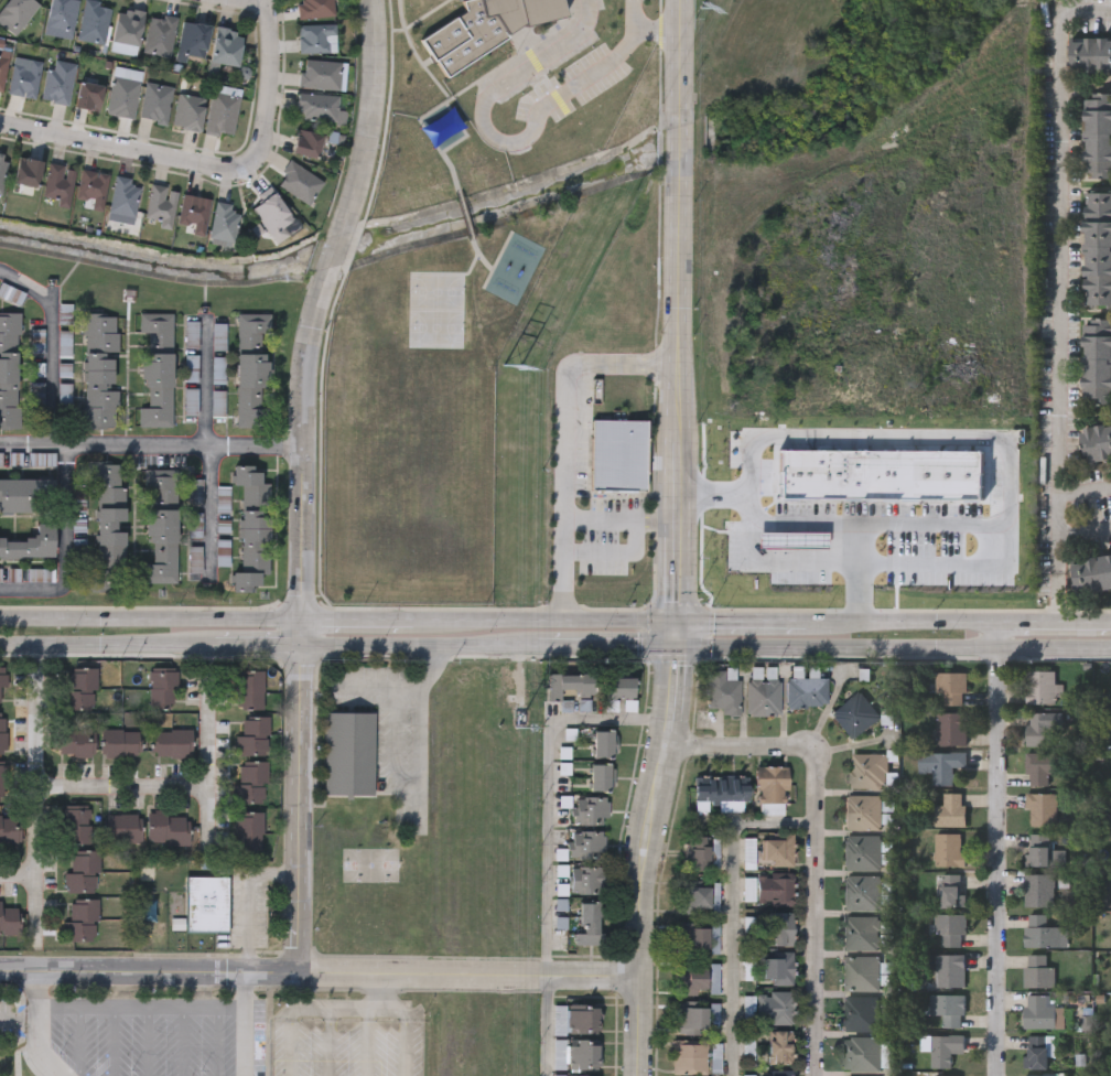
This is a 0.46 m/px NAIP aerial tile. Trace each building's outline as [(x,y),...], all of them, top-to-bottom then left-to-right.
[(14,35),(0,23),(0,10),(8,0),(34,0),(40,6),(14,35)] [(45,25),(51,0),(78,0),(71,32),(45,25)] [(105,44),(77,40),(84,0),(111,4),(105,44)] [(299,19),(297,0),(334,0),(335,15),(299,19)] [(465,10),(462,0),(560,0),(564,17),(525,26),(524,22),(506,33),(508,37),(446,77),(421,39),(465,10)] [(118,8),(144,12),(137,54),(110,50),(118,8)] [(143,52),(150,13),(177,19),(170,57),(143,52)] [(205,57),(177,53),(183,21),(211,25),(205,57)] [(299,53),(299,24),(336,24),(336,53),(299,53)] [(241,30),(237,65),(212,62),(216,26),(241,30)] [(1069,37),(1110,38),(1110,73),(1069,73),(1069,37)] [(2,92),(0,91),(0,49),(10,51),(2,92)] [(75,64),(68,105),(43,100),(50,60),(75,64)] [(339,61),(338,89),(299,88),(300,60),(339,61)] [(11,64),(29,65),(30,61),(40,61),(36,98),(9,95),(11,64)] [(141,75),(133,119),(106,115),(114,71),(141,75)] [(99,112),(75,107),(79,82),(105,86),(99,112)] [(166,125),(140,120),(145,83),(172,86),(166,125)] [(233,137),(205,132),(213,85),(230,88),(229,94),(239,96),(233,137)] [(206,99),(198,132),(171,126),(180,93),(206,99)] [(1082,94),(1110,94),(1110,179),(1082,179),(1082,94)] [(298,120),(298,95),(337,95),(337,120),(298,120)] [(317,160),(291,152),(298,128),(324,136),(317,160)] [(40,187),(14,184),(17,158),(43,161),(40,187)] [(323,179),(311,204),(276,186),(288,161),(323,179)] [(75,168),(68,206),(41,201),(48,163),(75,168)] [(101,211),(75,206),(83,170),(108,174),(101,211)] [(140,182),(131,226),(106,222),(115,176),(140,182)] [(159,227),(160,220),(145,219),(150,185),(177,189),(172,229),(159,227)] [(1083,193),(1110,192),(1110,306),(1083,306),(1083,193)] [(270,236),(251,208),(274,193),(293,220),(270,236)] [(192,226),(177,224),(182,194),(211,198),(204,236),(191,234),(192,226)] [(239,206),(233,243),(208,239),(215,202),(239,206)] [(173,313),(172,427),(139,427),(139,407),(145,407),(145,333),(139,333),(139,312),(173,313)] [(19,428),(0,428),(0,313),(20,313),(19,428)] [(266,313),(267,427),(237,427),(237,313),(266,313)] [(84,314),(117,314),(117,352),(116,352),(116,428),(83,428),(84,314)] [(1082,319),(1110,319),(1110,406),(1081,406),(1082,319)] [(197,351),(185,351),(185,322),(197,322),(197,351)] [(225,324),(225,351),(212,351),(212,324),(225,324)] [(184,354),(197,354),(198,383),(185,383),(184,354)] [(212,383),(213,357),(224,358),(224,384),(212,383)] [(185,389),(196,389),(196,415),(185,415),(185,389)] [(592,418),(646,418),(646,489),(592,489),(592,418)] [(1081,427),(1110,423),(1110,458),(1086,461),(1081,427)] [(97,570),(97,462),(125,463),(123,591),(88,590),(88,570),(97,570)] [(267,573),(260,573),(260,592),(234,592),(234,571),(241,571),(241,485),(235,485),(235,466),(267,466),(267,573)] [(177,583),(144,582),(144,562),(148,562),(148,469),(177,469),(177,583)] [(33,513),(0,513),(0,478),(33,478),(33,513)] [(191,505),(191,481),(201,481),(201,505),(191,505)] [(55,556),(0,557),(0,538),(40,537),(40,528),(55,528),(55,556)] [(1071,560),(1110,555),(1110,589),(1076,593),(1071,560)] [(66,668),(96,668),(96,711),(66,711),(66,668)] [(710,706),(710,668),(740,668),(740,714),(723,714),(723,706),(710,706)] [(150,709),(150,670),(176,670),(176,709),(150,709)] [(236,709),(236,670),(265,670),(265,709),(236,709)] [(1026,670),(1055,670),(1055,702),(1026,702),(1026,670)] [(966,704),(943,704),(943,692),(935,692),(935,671),(966,671),(966,704)] [(595,672),(595,698),(549,698),(549,672),(595,672)] [(610,697),(610,676),(636,676),(636,697),(610,697)] [(788,677),(828,677),(828,706),(788,706),(788,677)] [(748,679),(780,679),(780,714),(748,714),(748,679)] [(831,712),(860,689),(881,715),(852,739),(831,712)] [(936,744),(936,712),(966,712),(966,744),(936,744)] [(1055,745),(1026,745),(1026,712),(1055,712),(1055,745)] [(325,796),(325,713),(375,714),(375,797),(325,796)] [(241,736),(241,718),(268,718),(268,755),(237,755),(237,736),(241,736)] [(57,755),(57,729),(95,729),(95,755),(57,755)] [(595,755),(595,729),(614,729),(614,755),(595,755)] [(141,730),(141,756),(101,756),(101,730),(141,730)] [(192,757),(153,757),(153,730),(192,730),(192,757)] [(917,771),(917,752),(964,751),(964,765),(951,765),(952,784),(931,784),(931,771),(917,771)] [(1026,785),(1026,751),(1056,751),(1056,772),(1046,772),(1046,785),(1026,785)] [(888,790),(888,756),(851,756),(851,790),(888,790)] [(237,761),(267,761),(267,803),(237,803),(237,761)] [(592,789),(592,762),(613,762),(613,789),(592,789)] [(788,813),(758,813),(758,765),(788,765),(788,813)] [(751,775),(751,799),(745,799),(744,808),(720,808),(721,799),(709,799),(708,808),(697,808),(697,775),(751,775)] [(935,825),(935,804),(942,804),(942,792),(964,792),(964,825),(935,825)] [(1056,792),(1056,824),(1026,824),(1026,792),(1056,792)] [(882,794),(882,827),(845,827),(845,794),(882,794)] [(607,822),(573,822),(573,795),(607,795),(607,822)] [(64,805),(90,805),(90,843),(64,843),(64,805)] [(149,811),(169,811),(169,816),(190,816),(190,844),(149,844),(149,811)] [(262,811),(262,850),(235,850),(235,811),(262,811)] [(105,814),(141,814),(141,842),(105,842),(105,814)] [(21,842),(0,842),(0,815),(22,816),(21,842)] [(605,858),(572,858),(572,829),(605,829),(605,858)] [(772,865),(772,859),(764,859),(764,831),(794,831),(794,865),(772,865)] [(935,864),(935,831),(962,831),(962,864),(935,864)] [(1049,864),(1027,864),(1027,831),(1049,831),(1049,864)] [(712,833),(711,869),(686,868),(687,833),(712,833)] [(845,833),(882,833),(882,869),(845,869),(845,833)] [(72,873),(72,850),(99,850),(98,893),(65,892),(66,873),(72,873)] [(604,864),(604,892),(573,892),(573,864),(604,864)] [(962,872),(962,905),(941,905),(941,872),(962,872)] [(1023,905),(1023,872),(1053,872),(1053,905),(1023,905)] [(758,874),(792,874),(792,904),(758,904),(758,874)] [(845,908),(845,874),(882,874),(882,908),(845,908)] [(226,878),(226,932),(186,932),(186,878),(226,878)] [(712,912),(679,912),(679,884),(712,884),(712,912)] [(64,922),(69,922),(69,899),(97,899),(97,943),(64,943),(64,922)] [(582,932),(582,900),(604,900),(604,944),(574,944),(574,932),(582,932)] [(20,934),(0,934),(0,902),(1,902),(1,906),(20,906),(20,934)] [(767,944),(768,911),(795,911),(794,945),(767,944)] [(963,913),(963,946),(939,946),(939,935),(935,935),(935,913),(963,913)] [(1058,925),(1058,946),(1023,946),(1023,913),(1045,913),(1045,925),(1058,925)] [(880,948),(845,948),(845,914),(880,914),(880,948)] [(679,922),(710,922),(710,953),(679,953),(679,922)] [(794,983),(765,983),(765,950),(794,950),(794,983)] [(963,987),(935,987),(935,953),(963,953),(963,987)] [(1023,987),(1023,954),(1048,954),(1048,965),(1054,965),(1054,987),(1023,987)] [(880,955),(880,990),(844,990),(844,955),(880,955)] [(679,993),(679,967),(710,967),(710,993),(679,993)] [(792,1022),(762,1022),(762,991),(792,991),(792,1022)] [(962,1026),(941,1026),(941,1014),(928,1014),(929,993),(962,993),(962,1026)] [(1023,1027),(1023,994),(1044,994),(1044,1007),(1060,1007),(1060,1027),(1023,1027)] [(880,1030),(843,1030),(843,996),(880,996),(880,1030)] [(601,1068),(569,1067),(570,1003),(601,1004),(601,1068)] [(708,1005),(708,1032),(678,1032),(678,1005),(708,1005)] [(791,1030),(791,1063),(772,1063),(772,1030),(791,1030)] [(930,1034),(963,1034),(963,1050),(950,1050),(950,1067),(930,1067),(930,1034)] [(1024,1035),(1050,1035),(1050,1068),(1024,1068),(1024,1035)] [(843,1069),(843,1036),(880,1036),(880,1069),(843,1069)] [(706,1074),(673,1074),(673,1041),(706,1041),(706,1074)] [(745,1056),(753,1056),(753,1043),(745,1043),(745,1056)]
